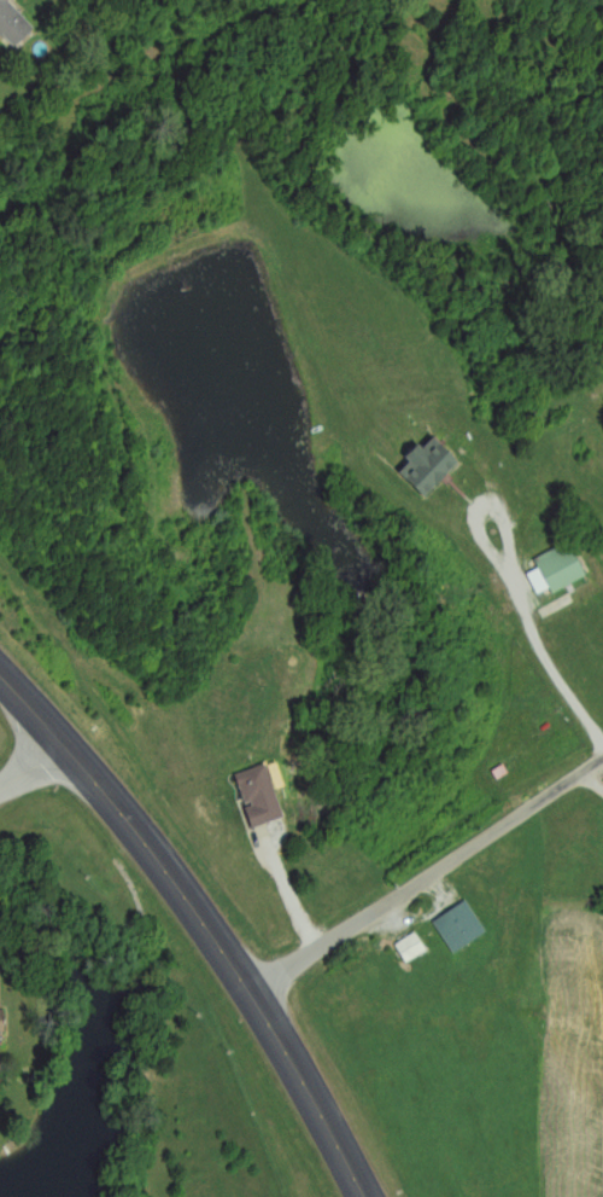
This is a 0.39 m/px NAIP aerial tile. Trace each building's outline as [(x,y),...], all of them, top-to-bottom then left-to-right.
[(17,49),(38,28),(12,2),(13,0),(0,0),(0,32),(17,49)] [(589,580),(575,544),(539,558),(553,594),(589,580)] [(286,820),(270,766),(238,776),(254,830),(286,820)] [(438,921),(455,954),(489,936),(471,903),(438,921)] [(402,945),(415,963),(432,951),(419,933),(402,945)] [(10,1034),(10,1011),(1,1011),(1,974),(0,974),(0,1034),(10,1034)]
